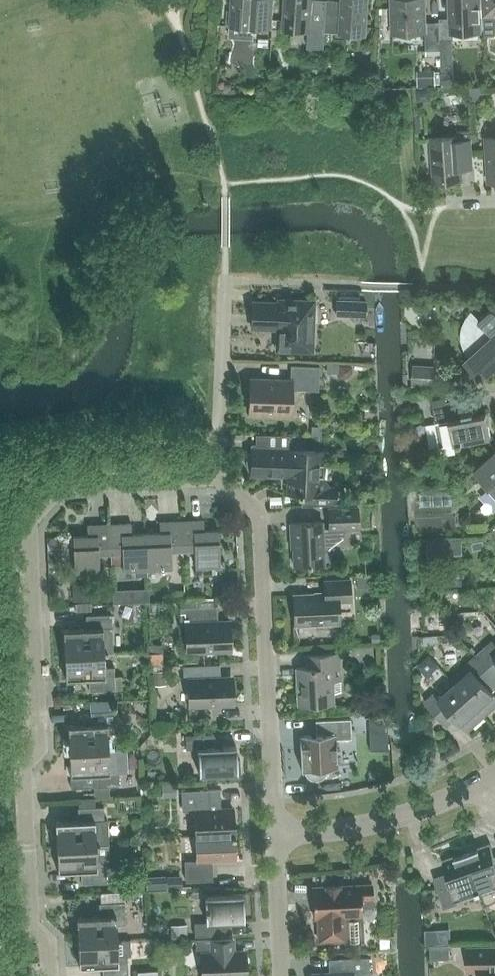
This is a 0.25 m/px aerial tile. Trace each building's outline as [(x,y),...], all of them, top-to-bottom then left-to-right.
[(233,1),(226,0),(226,9),(232,9),(231,25),(273,27),(274,0),(233,0),(233,1)] [(284,28),(309,30),(307,46),(324,47),(325,31),(327,0),(285,0),(284,28)] [(325,31),(366,34),(369,0),(327,0),(325,31)] [(393,33),(426,31),(427,54),(441,54),(441,49),(441,41),(440,21),(426,21),(425,0),(392,0),(393,33)] [(450,32),(481,31),(480,0),(450,0),(450,32)] [(485,34),(494,33),(494,0),(484,0),(485,34)] [(453,40),(441,41),(441,49),(442,61),(442,65),(454,64),(453,40)] [(461,167),(474,166),(471,130),(458,131),(458,135),(432,137),(435,178),(461,176),(461,167)] [(487,136),(489,177),(494,177),(494,136),(487,136)] [(277,349),(313,351),(315,300),(279,298),(279,301),(254,301),(252,327),(278,328),(277,349)] [(335,314),(367,316),(367,306),(336,305),(335,314)] [(494,368),(494,308),(491,308),(480,319),(483,322),(480,326),(478,330),(478,338),(479,343),(482,346),(466,361),(483,380),(494,368)] [(292,415),(293,389),(319,390),(320,366),(292,365),(292,379),(251,377),(249,413),(292,415)] [(436,385),(437,366),(414,365),(413,384),(436,385)] [(463,442),(492,436),(487,413),(475,415),(472,399),(448,404),(447,397),(433,400),(437,422),(437,423),(438,432),(440,436),(442,439),(446,442),(450,443),(455,443),(458,443),(458,445),(464,444),(463,442)] [(251,474),(289,475),(290,450),(252,448),(252,453),(250,453),(248,457),(247,461),(248,465),(249,469),(251,469),(251,474)] [(338,491),(321,475),(322,451),(290,450),(289,475),(289,493),(300,493),(300,505),(320,504),(338,503),(338,491)] [(475,470),(490,488),(483,494),(494,508),(494,452),(475,470)] [(359,528),(358,506),(328,507),(329,521),(291,522),(292,540),(293,540),(294,565),(325,563),(324,547),(328,547),(344,535),(344,528),(359,528)] [(196,566),(212,565),(212,570),(225,570),(225,560),(221,561),(219,530),(204,530),(204,519),(182,520),(183,550),(195,549),(196,566)] [(172,550),(183,550),(182,520),(160,521),(160,532),(146,533),(148,568),(173,567),(172,550)] [(132,523),(110,524),(111,553),(123,552),(123,569),(148,568),(146,533),(132,533),(132,523)] [(100,570),(99,553),(111,553),(110,524),(88,525),(88,535),(73,536),(75,571),(100,570)] [(339,601),(351,601),(350,578),(324,580),(325,593),(294,594),(295,624),(340,622),(339,601)] [(218,605),(181,607),(181,623),(186,623),(187,651),(228,649),(227,621),(218,621),(218,605)] [(64,629),(65,654),(104,652),(104,637),(113,636),(112,613),(86,615),(87,628),(64,629)] [(477,655),(494,675),(494,642),(493,640),(477,655)] [(115,689),(114,666),(105,667),(104,652),(65,654),(66,678),(89,677),(90,690),(115,689)] [(302,705),(334,703),(333,692),(342,692),(340,653),(307,654),(307,666),(297,667),(298,684),(301,684),(302,705)] [(468,663),(451,678),(456,683),(485,715),(494,706),(494,693),(487,684),(494,676),(494,675),(477,655),(468,663)] [(189,679),(190,705),(231,703),(230,676),(221,677),(220,664),(184,665),(184,679),(189,679)] [(171,668),(155,668),(157,710),(180,709),(179,684),(172,684),(171,668)] [(468,731),(485,715),(456,683),(439,698),(434,693),(425,701),(447,725),(448,725),(445,721),(453,714),(468,731)] [(68,725),(70,750),(109,748),(108,733),(118,732),(116,709),(91,711),(92,724),(68,725)] [(305,769),(305,771),(306,773),(308,776),(310,777),(315,779),(317,779),(319,779),(322,777),(324,776),(325,773),(326,771),(326,768),(338,768),(337,739),(352,738),(351,718),(315,719),(316,734),(299,735),(301,769),(305,769)] [(237,759),(237,745),(214,747),(214,733),(186,734),(186,748),(198,748),(200,774),(241,772),(241,759),(237,759)] [(94,786),(120,785),(119,765),(123,765),(125,747),(109,748),(70,750),(71,774),(94,773),(94,786)] [(220,789),(209,789),(182,790),(183,810),(195,809),(196,835),(235,833),(233,807),(221,808),(220,789)] [(56,822),(57,846),(97,844),(96,829),(105,829),(104,806),(78,807),(79,820),(56,822)] [(236,859),(235,833),(196,835),(197,860),(185,861),(186,880),(213,879),(212,860),(236,859)] [(494,901),(494,855),(490,842),(479,846),(480,848),(467,852),(481,890),(486,905),(491,903),(494,901)] [(58,871),(81,870),(82,883),(108,882),(106,860),(110,860),(109,844),(97,844),(57,846),(58,871)] [(457,898),(481,890),(467,852),(455,857),(454,854),(443,858),(449,876),(436,880),(445,907),(459,902),(457,898)] [(315,917),(318,917),(319,940),(346,939),(346,941),(363,940),(362,906),(374,905),(373,883),(313,886),(315,917)] [(222,921),(245,920),(244,906),(247,906),(247,893),(205,895),(206,921),(194,922),(195,936),(223,934),(222,921)] [(77,917),(78,941),(118,940),(117,924),(126,924),(125,901),(100,902),(100,916),(77,917)] [(243,950),(234,951),(233,937),(196,939),(197,953),(201,953),(202,975),(244,975),(243,950)] [(118,940),(78,941),(80,966),(103,965),(103,975),(129,975),(128,954),(131,954),(130,939),(118,940)] [(468,947),(469,970),(481,970),(481,975),(494,975),(494,947),(468,947)] [(312,973),(312,975),(370,975),(370,957),(329,958),(329,972),(312,973)]
